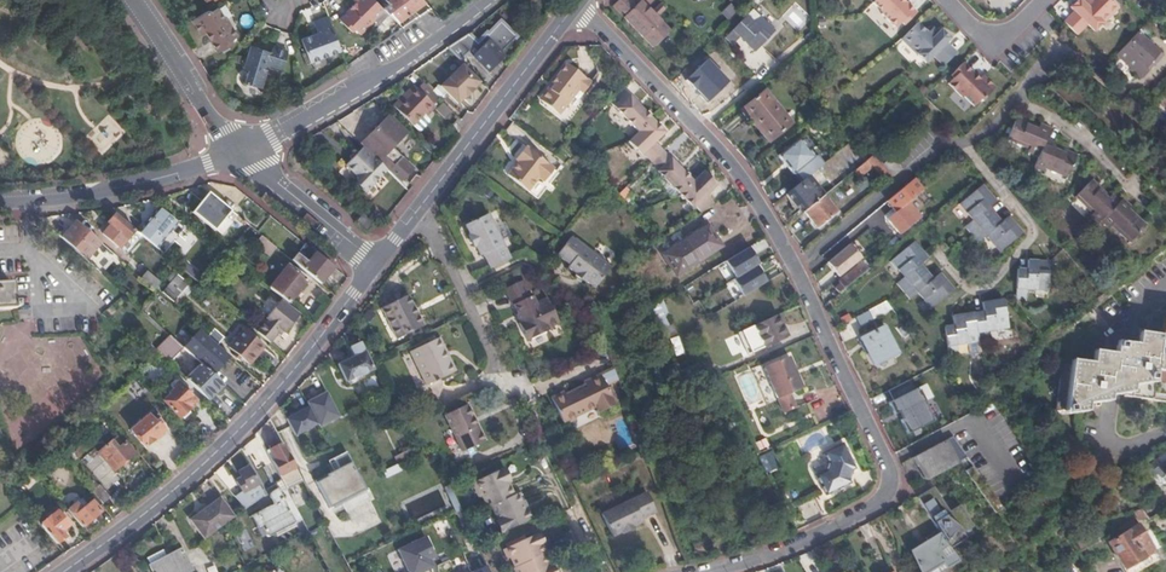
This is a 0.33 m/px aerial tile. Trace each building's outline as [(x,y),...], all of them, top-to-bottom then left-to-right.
[(384,11),(382,9),(373,0),(356,0),(358,3),(340,19),(352,31),(355,29),(360,35),(375,22),(374,20),(384,11)] [(395,22),(425,2),(423,0),(384,0),(388,4),(382,9),(384,11),(393,20),(395,22)] [(653,13),(642,2),(637,7),(630,0),(621,0),(613,8),(620,15),(622,13),(626,18),(624,20),(653,48),(671,31),(657,17),(653,13)] [(870,1),(897,29),(914,12),(902,0),(871,0),(870,1)] [(1088,0),(1069,0),(1066,3),(1073,10),(1064,19),(1077,33),(1086,24),(1094,32),(1117,10),(1108,0),(1088,0)] [(726,20),(735,12),(730,5),(720,13),(726,20)] [(660,6),(653,13),(657,17),(664,11),(660,6)] [(210,9),(192,20),(202,35),(206,32),(219,52),(233,43),(231,40),(238,36),(227,19),(219,8),(212,13),(210,9)] [(747,15),(746,16),(766,37),(774,29),(760,15),(754,21),(747,15)] [(321,58),(340,51),(340,50),(328,16),(313,21),(316,28),(317,32),(312,34),(302,38),(310,63),(312,62),(312,63),(316,64),(320,63),(321,60),(321,58)] [(766,37),(746,16),(726,35),(732,42),(739,35),(754,50),(767,38),(766,37)] [(929,33),(920,22),(901,39),(924,64),(952,39),(938,24),(929,33)] [(1137,34),(1125,47),(1118,55),(1131,68),(1131,69),(1141,79),(1164,55),(1161,53),(1142,35),(1148,29),(1144,26),(1137,34)] [(776,30),(774,29),(766,37),(767,38),(776,30)] [(481,46),(468,34),(446,49),(459,61),(467,53),(488,72),(503,55),(487,40),(481,46)] [(268,64),(281,68),(287,52),(272,46),(271,51),(258,48),(257,48),(257,51),(250,49),(244,70),(248,71),(244,83),(260,88),(265,74),(261,73),(264,63),(268,64)] [(728,83),(706,59),(685,79),(707,103),(728,83)] [(963,62),(946,80),(975,107),(995,86),(982,73),(978,77),(963,62)] [(440,87),(458,103),(465,97),(466,97),(475,88),(474,88),(481,82),(465,67),(463,65),(440,87)] [(551,92),(547,92),(541,99),(543,103),(560,116),(580,91),(584,94),(592,85),(567,66),(554,82),(555,87),(551,92)] [(432,106),(438,98),(430,90),(422,82),(415,91),(404,103),(401,100),(393,109),(412,127),(423,115),(426,117),(434,108),(432,106)] [(554,82),(547,92),(551,92),(555,87),(554,82)] [(412,88),(401,100),(404,103),(415,91),(412,88)] [(666,134),(624,90),(610,104),(637,132),(626,143),(640,157),(642,156),(650,164),(662,152),(655,144),(666,134)] [(792,124),(766,91),(743,109),(751,120),(753,119),(770,140),(792,124)] [(443,103),(436,109),(445,117),(451,111),(443,103)] [(407,132),(389,115),(368,138),(362,144),(389,172),(390,174),(399,182),(412,170),(401,159),(391,149),(407,132)] [(1017,116),(1008,137),(1030,147),(1029,149),(1038,153),(1036,158),(1060,168),(1059,171),(1068,176),(1079,150),(1070,146),(1069,148),(1045,138),(1049,128),(1039,123),(1037,125),(1017,116)] [(799,139),(779,155),(794,174),(796,173),(802,181),(809,176),(825,164),(818,155),(815,158),(799,139)] [(389,172),(362,144),(360,145),(366,151),(388,172),(389,172)] [(517,160),(519,162),(521,163),(518,167),(516,165),(509,176),(530,191),(539,178),(546,182),(555,169),(549,165),(547,167),(537,160),(539,157),(526,147),(517,160)] [(369,195),(390,174),(389,172),(388,172),(366,151),(350,168),(360,178),(361,189),(369,195)] [(698,215),(713,205),(705,198),(716,187),(703,173),(692,183),(662,152),(650,164),(657,171),(655,173),(691,212),(693,210),(698,215)] [(884,164),(875,154),(868,160),(886,183),(894,176),(884,164)] [(549,165),(539,157),(537,160),(547,167),(549,165)] [(893,157),(884,164),(894,176),(902,169),(893,157)] [(539,178),(530,191),(540,198),(559,172),(555,169),(546,182),(539,178)] [(802,181),(786,194),(802,213),(805,211),(823,196),(824,195),(809,176),(802,181)] [(915,180),(887,202),(897,213),(909,204),(924,191),(915,180)] [(995,205),(982,188),(960,205),(973,222),(966,229),(977,244),(985,237),(999,255),(1021,238),(1008,220),(1001,225),(989,210),(995,205)] [(410,189),(383,222),(390,229),(418,195),(410,189)] [(1076,190),(1066,210),(1088,220),(1087,222),(1096,226),(1101,217),(1110,221),(1111,219),(1133,229),(1142,209),(1120,199),(1122,196),(1112,192),(1108,201),(1098,197),(1097,199),(1076,190)] [(215,231),(232,211),(209,192),(191,212),(215,231)] [(823,196),(805,211),(818,227),(836,213),(823,196)] [(359,209),(352,203),(349,207),(356,213),(359,209)] [(897,213),(889,220),(900,234),(920,217),(909,204),(897,213)] [(138,233),(156,248),(178,223),(160,208),(138,233)] [(363,213),(356,221),(366,233),(374,222),(363,213)] [(136,231),(116,214),(108,223),(112,226),(104,235),(120,249),(136,231)] [(511,261),(488,217),(466,228),(471,238),(469,239),(475,250),(477,249),(481,258),(484,257),(492,271),(511,261)] [(100,244),(76,222),(70,229),(67,227),(58,236),(74,251),(85,261),(100,244)] [(722,246),(709,227),(664,255),(677,275),(722,246)] [(258,233),(256,231),(252,236),(257,240),(254,244),(269,255),(275,247),(258,233)] [(611,271),(571,241),(559,258),(571,267),(570,269),(578,276),(577,278),(587,285),(588,283),(597,290),(611,271)] [(926,259),(913,243),(890,261),(903,277),(895,283),(907,300),(916,294),(929,311),(952,292),(939,275),(930,282),(918,266),(926,259)] [(749,246),(725,261),(736,277),(759,263),(749,246)] [(315,253),(301,269),(319,284),(333,268),(315,253)] [(272,278),(266,285),(286,302),(304,281),(284,264),(277,271),(279,273),(274,279),(272,278)] [(834,290),(838,295),(868,271),(863,264),(839,284),(840,285),(834,290)] [(1021,276),(1020,305),(1030,305),(1030,294),(1051,294),(1051,265),(1030,265),(1030,276),(1021,276)] [(758,266),(734,280),(744,296),(768,282),(758,266)] [(270,276),(272,278),(274,279),(279,273),(277,271),(275,270),(270,276)] [(154,291),(160,284),(148,273),(142,280),(154,291)] [(178,275),(166,289),(176,299),(189,284),(178,275)] [(10,310),(10,309),(14,309),(14,303),(10,303),(8,282),(0,283),(0,311),(10,310)] [(522,282),(504,291),(512,307),(513,307),(521,323),(519,325),(528,343),(549,333),(548,332),(559,325),(547,301),(535,306),(531,299),(530,299),(522,282)] [(423,326),(408,295),(380,307),(396,339),(423,326)] [(650,306),(658,330),(671,325),(663,302),(650,306)] [(886,302),(873,308),(877,316),(891,308),(886,302)] [(265,317),(253,330),(265,340),(277,327),(284,332),(297,316),(281,303),(268,319),(265,317)] [(944,324),(943,355),(954,355),(954,345),(985,346),(985,335),(1006,336),(1007,306),(985,306),(985,315),(955,314),(954,324),(944,324)] [(109,322),(125,336),(131,331),(115,316),(109,322)] [(787,337),(777,316),(755,327),(764,347),(787,337)] [(1054,412),(1084,409),(1085,399),(1106,398),(1107,392),(1119,392),(1121,398),(1165,403),(1165,322),(1160,321),(1157,341),(1135,339),(1134,350),(1114,348),(1112,359),(1091,357),(1089,369),(1060,367),(1054,412)] [(661,342),(677,334),(673,326),(658,334),(661,342)] [(861,338),(874,364),(897,353),(884,326),(861,338)] [(243,330),(228,347),(248,364),(263,346),(243,330)] [(159,354),(169,364),(183,348),(172,339),(158,354),(159,354)] [(158,354),(148,344),(142,349),(152,360),(159,354),(158,354)] [(444,345),(440,347),(456,381),(460,379),(444,345)] [(372,371),(360,346),(349,350),(354,360),(338,368),(347,384),(372,371)] [(456,381),(440,347),(413,360),(429,393),(456,381)] [(793,372),(796,371),(790,357),(765,367),(778,399),(784,412),(796,407),(791,394),(803,389),(798,375),(795,376),(793,372)] [(186,381),(207,402),(223,384),(201,365),(186,381)] [(617,385),(626,381),(620,367),(593,380),(593,382),(570,392),(565,394),(564,391),(561,392),(573,419),(576,418),(580,421),(585,419),(586,415),(606,405),(609,411),(625,404),(617,385)] [(694,375),(676,383),(677,386),(679,393),(698,385),(694,375)] [(172,388),(161,398),(179,417),(196,402),(174,378),(168,384),(172,388)] [(936,421),(919,387),(892,401),(909,435),(936,421)] [(338,419),(323,390),(304,400),(305,401),(317,425),(319,429),(338,419)] [(294,437),(317,425),(305,401),(281,413),(294,437)] [(470,414),(449,424),(466,459),(488,449),(470,414)] [(148,416),(131,432),(144,448),(164,431),(156,421),(154,423),(148,416)] [(266,425),(256,430),(264,447),(274,443),(266,425)] [(953,436),(913,457),(926,479),(953,465),(967,457),(953,436)] [(147,450),(164,466),(180,450),(169,440),(163,446),(157,440),(147,450)] [(109,442),(97,452),(112,470),(132,453),(121,441),(114,447),(109,442)] [(844,442),(824,451),(829,461),(826,470),(816,474),(825,494),(850,482),(848,478),(852,470),(856,468),(844,442)] [(290,486),(301,480),(282,444),(266,452),(281,480),(288,493),(292,491),(290,486)] [(772,456),(761,459),(764,473),(775,471),(772,456)] [(967,457),(953,465),(960,475),(966,471),(974,466),(967,457)] [(369,497),(351,463),(316,481),(330,508),(340,503),(343,510),(369,497)] [(398,465),(382,473),(386,479),(401,471),(398,465)] [(993,512),(1001,506),(988,487),(974,466),(966,471),(993,512)] [(264,495),(248,467),(237,473),(240,478),(233,482),(239,493),(233,496),(244,510),(264,495)] [(475,482),(487,509),(490,507),(514,496),(502,470),(475,482)] [(240,478),(237,473),(231,476),(233,482),(240,478)] [(288,493),(281,480),(274,484),(277,489),(269,493),(268,496),(270,501),(249,512),(262,537),(267,535),(271,537),(302,519),(288,493)] [(314,482),(306,486),(313,500),(321,497),(314,482)] [(90,492),(101,504),(109,498),(98,486),(90,492)] [(933,491),(918,500),(933,524),(938,532),(950,550),(975,535),(960,511),(953,516),(952,515),(944,519),(937,507),(941,505),(933,491)] [(529,520),(517,495),(514,496),(490,507),(503,533),(529,520)] [(657,516),(647,495),(601,517),(613,540),(623,536),(624,538),(635,533),(634,530),(643,525),(643,523),(657,516)] [(204,540),(224,525),(233,518),(219,498),(190,521),(204,540)] [(77,513),(85,506),(80,500),(71,507),(77,513)] [(67,511),(81,527),(100,512),(91,501),(85,506),(77,513),(71,507),(67,511)] [(1134,519),(1146,516),(1141,510),(1132,512),(1134,519)] [(40,525),(56,545),(67,536),(63,532),(69,527),(56,512),(40,525)] [(1108,543),(1125,568),(1142,557),(1147,565),(1157,558),(1137,525),(1131,529),(1126,522),(1120,526),(1124,532),(1108,543)] [(950,550),(938,532),(926,538),(928,543),(912,551),(921,571),(941,561),(944,567),(956,561),(950,550)] [(543,554),(545,553),(536,534),(506,550),(514,568),(543,554)] [(396,549),(405,571),(429,571),(438,569),(426,537),(396,549)] [(180,551),(150,567),(152,571),(190,571),(192,571),(180,551)] [(395,551),(388,554),(393,566),(400,563),(395,551)] [(513,568),(515,571),(552,571),(543,554),(514,568),(513,568)] [(483,555),(449,568),(451,571),(489,571),(483,555)] [(1125,568),(1127,571),(1136,571),(1147,565),(1142,557),(1125,568)] [(921,571),(934,571),(944,567),(941,561),(921,571)]
